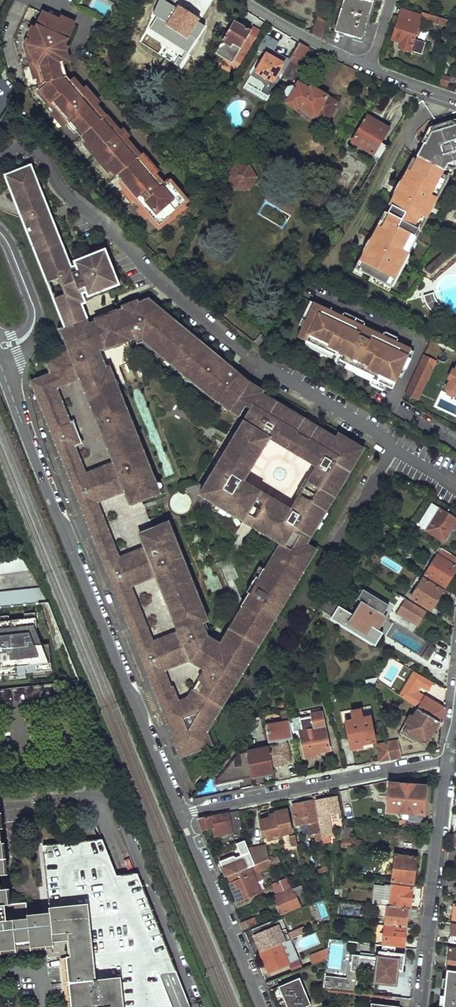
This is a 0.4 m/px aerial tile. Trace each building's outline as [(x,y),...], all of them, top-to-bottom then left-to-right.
[(334,30),(359,38),(372,0),(344,0),(334,30)] [(171,29),(166,39),(177,46),(183,37),(188,39),(200,19),(179,6),(167,27),(171,29)] [(402,9),(392,38),(401,41),(399,48),(411,51),(411,50),(422,53),(425,42),(414,38),(421,15),(402,9)] [(422,11),(421,15),(425,18),(449,25),(451,20),(422,11)] [(73,27),(43,13),(28,46),(34,66),(35,66),(37,71),(35,72),(41,91),(51,104),(49,105),(65,125),(67,123),(70,120),(78,130),(76,132),(86,144),(87,143),(89,141),(99,153),(97,155),(103,161),(105,160),(113,169),(111,171),(121,182),(119,183),(159,229),(170,219),(168,216),(178,207),(179,209),(188,202),(169,180),(163,185),(139,157),(140,156),(106,117),(105,117),(78,86),(75,88),(67,78),(62,64),(64,64),(61,52),(73,27)] [(317,16),(311,32),(321,37),(326,21),(317,16)] [(234,22),(215,54),(231,64),(234,60),(240,64),(259,31),(253,27),(250,31),(234,22)] [(290,60),(274,51),(279,43),(266,35),(256,52),(262,56),(250,78),(251,79),(247,86),(268,98),(286,66),(290,60)] [(286,66),(281,75),(294,83),(292,87),(290,87),(287,92),(287,96),(290,98),(287,103),(296,108),(297,105),(326,123),(338,103),(300,80),(305,70),(298,66),(309,48),(300,44),(290,60),(286,66)] [(442,74),(439,84),(447,87),(450,77),(442,74)] [(367,117),(352,142),(372,154),(369,159),(376,163),(386,146),(379,142),(388,129),(367,117)] [(70,120),(67,123),(76,132),(78,130),(70,120)] [(386,285),(391,287),(417,238),(410,234),(414,227),(420,231),(446,181),(440,178),(443,171),(444,171),(455,168),(455,121),(448,123),(449,127),(437,131),(436,127),(430,129),(423,142),(424,143),(417,157),(418,157),(416,161),(413,159),(407,170),(401,181),(405,183),(402,187),(399,186),(395,193),(400,196),(398,200),(393,198),(389,205),(391,206),(387,214),(389,214),(388,216),(384,214),(380,221),(384,223),(382,228),(378,226),(370,240),(375,242),(374,244),(369,242),(364,252),(367,253),(365,255),(363,254),(359,261),(363,263),(359,270),(386,285)] [(89,141),(87,143),(97,155),(99,153),(89,141)] [(105,160),(103,161),(111,171),(113,169),(105,160)] [(257,178),(250,164),(234,164),(226,177),(234,190),(249,191),(257,178)] [(46,206),(30,167),(28,168),(34,182),(32,183),(42,208),(46,206)] [(42,208),(32,183),(34,182),(28,168),(12,174),(14,179),(7,181),(10,188),(13,187),(24,215),(21,216),(28,234),(31,233),(34,241),(31,242),(34,250),(41,247),(42,251),(35,254),(47,284),(58,280),(64,296),(53,300),(65,329),(62,330),(65,338),(63,339),(67,351),(52,357),(54,363),(47,365),(51,374),(30,382),(180,757),(191,753),(190,750),(194,748),(195,752),(212,745),(207,733),(206,730),(214,717),(210,716),(221,698),(224,700),(257,645),(254,643),(261,631),(264,633),(297,578),(294,576),(301,563),(305,565),(313,551),(315,553),(318,549),(308,542),(305,547),(303,546),(325,509),(323,508),(330,496),(332,497),(346,475),(348,476),(366,447),(339,431),(336,436),(263,392),(265,389),(250,380),(239,371),(237,373),(222,360),(220,362),(207,351),(208,349),(163,312),(162,314),(155,308),(152,311),(147,307),(151,302),(148,300),(138,304),(136,300),(122,306),(124,311),(117,313),(116,311),(95,320),(96,322),(88,325),(80,304),(78,300),(82,298),(79,290),(85,287),(89,296),(110,287),(108,283),(116,280),(106,256),(98,259),(97,254),(75,263),(79,270),(72,273),(69,265),(65,267),(57,246),(59,245),(53,231),(51,232),(48,222),(52,221),(46,206),(42,208)] [(13,187),(10,188),(21,216),(24,215),(13,187)] [(178,207),(168,216),(170,219),(180,210),(179,209),(178,207)] [(191,222),(189,220),(179,228),(181,231),(191,222)] [(52,221),(48,222),(51,232),(53,231),(59,245),(57,246),(65,267),(69,265),(52,221)] [(72,273),(79,270),(75,263),(69,265),(72,273)] [(82,298),(89,296),(85,287),(79,290),(82,298)] [(435,314),(440,317),(444,308),(440,305),(438,302),(436,300),(434,296),(433,293),(424,296),(425,300),(427,305),(429,308),(432,311),(435,314)] [(163,312),(151,302),(147,307),(152,311),(155,308),(162,314),(163,312)] [(314,304),(310,302),(299,325),(303,327),(314,304)] [(410,350),(314,304),(303,327),(297,338),(305,342),(333,355),(334,356),(335,354),(337,351),(342,354),(341,357),(339,361),(345,364),(373,377),(371,380),(386,387),(392,389),(410,350)] [(331,359),(333,355),(305,342),(303,346),(331,359)] [(222,360),(208,349),(207,351),(220,362),(222,360)] [(435,361),(423,356),(404,395),(417,401),(435,361)] [(371,380),(373,377),(345,364),(343,368),(371,381),(371,380)] [(447,390),(448,394),(452,396),(455,395),(455,370),(455,373),(452,371),(448,380),(451,381),(447,390)] [(384,391),(386,387),(371,380),(371,381),(369,384),(384,391)] [(348,476),(346,475),(332,497),(330,496),(323,508),(325,509),(303,546),(305,547),(308,542),(348,476)] [(432,503),(418,524),(443,541),(455,521),(455,518),(432,503)] [(381,524),(373,520),(366,532),(373,536),(381,524)] [(427,577),(444,588),(455,568),(455,557),(441,547),(438,552),(440,554),(427,577)] [(207,733),(315,553),(313,551),(305,565),(301,563),(294,576),(297,578),(264,633),(261,631),(254,643),(257,645),(224,700),(221,698),(210,716),(214,717),(206,730),(207,733)] [(29,569),(22,557),(0,560),(0,574),(29,569)] [(414,587),(419,590),(424,581),(419,578),(414,587)] [(419,590),(412,601),(429,612),(441,592),(424,581),(419,590)] [(47,601),(40,588),(0,593),(0,607),(47,601)] [(360,602),(367,591),(362,588),(355,599),(360,602)] [(334,618),(364,636),(367,631),(374,635),(377,630),(386,616),(381,613),(387,604),(367,591),(360,602),(353,614),(326,597),(319,609),(331,617),(334,619),(334,618)] [(417,625),(425,612),(406,600),(398,613),(417,625)] [(334,619),(331,617),(330,619),(374,647),(382,634),(377,630),(374,635),(367,631),(364,636),(334,618),(334,619)] [(34,618),(23,619),(8,620),(0,621),(0,675),(7,675),(24,673),(31,672),(43,671),(50,670),(47,644),(39,645),(36,634),(34,618)] [(300,639),(294,648),(303,654),(309,644),(300,639)] [(428,664),(437,649),(431,646),(422,661),(428,664)] [(414,672),(399,696),(403,699),(410,688),(416,692),(420,686),(414,682),(418,675),(414,672)] [(432,683),(418,675),(414,682),(420,686),(428,691),(432,683)] [(410,688),(403,699),(417,709),(418,708),(424,697),(416,692),(410,688)] [(417,709),(417,710),(439,724),(442,725),(444,709),(424,697),(418,708),(417,709)] [(305,731),(301,732),(307,758),(330,754),(320,712),(328,711),(326,703),(303,707),(306,719),(303,720),(305,731)] [(285,741),(292,739),(286,706),(279,708),(281,719),(264,722),(268,744),(277,742),(278,747),(269,749),(273,765),(286,763),(289,759),(285,741)] [(351,720),(345,722),(350,748),(362,746),(361,744),(375,741),(369,716),(361,717),(360,710),(350,712),(351,720)] [(417,710),(404,732),(426,745),(439,724),(417,710)] [(396,740),(386,742),(389,759),(400,757),(396,740)] [(386,742),(376,744),(380,761),(389,759),(386,742)] [(252,778),(274,773),(273,765),(269,749),(247,753),(252,778)] [(240,754),(218,778),(220,784),(252,778),(247,753),(240,754)] [(186,766),(193,785),(202,775),(197,762),(186,766)] [(389,783),(387,811),(402,813),(400,815),(404,820),(403,825),(420,828),(421,815),(422,815),(424,786),(389,783)] [(316,803),(314,804),(319,832),(320,839),(332,836),(328,816),(339,813),(335,797),(316,801),(316,803)] [(319,832),(314,804),(313,799),(291,803),(296,825),(307,823),(309,834),(319,832)] [(273,817),(260,820),(263,836),(267,835),(268,839),(282,837),(281,832),(290,830),(286,809),(275,812),(275,813),(273,814),(273,817)] [(237,811),(197,819),(202,831),(212,829),(213,837),(232,833),(231,831),(242,829),(237,811)] [(344,818),(340,847),(348,848),(352,820),(344,818)] [(43,846),(50,905),(51,912),(46,912),(37,913),(27,915),(26,902),(8,905),(6,889),(1,890),(0,883),(0,946),(30,943),(30,947),(31,949),(40,948),(49,947),(54,946),(54,945),(54,943),(68,941),(70,957),(67,957),(67,959),(72,1006),(188,1006),(137,871),(116,874),(103,840),(83,842),(43,846)] [(233,857),(219,862),(226,878),(227,877),(250,867),(253,865),(255,865),(248,849),(244,840),(236,844),(242,856),(243,858),(236,862),(233,857)] [(266,845),(248,849),(255,865),(269,858),(266,845)] [(255,865),(253,865),(256,871),(259,872),(272,866),(271,865),(280,861),(277,855),(269,858),(255,865)] [(395,856),(391,881),(414,884),(417,859),(395,856)] [(256,871),(253,865),(250,867),(256,880),(262,878),(259,872),(256,871)] [(250,867),(227,877),(238,903),(261,893),(256,880),(250,867)] [(291,887),(287,877),(273,883),(277,893),(291,887)] [(387,883),(384,905),(387,906),(408,909),(410,909),(412,886),(387,883)] [(301,886),(272,898),(279,914),(298,906),(295,897),(304,893),(301,886)] [(386,919),(387,906),(384,905),(380,905),(379,919),(386,919)] [(386,919),(385,926),(406,928),(408,909),(387,906),(386,919)] [(254,917),(241,923),(243,930),(257,924),(254,917)] [(274,921),(251,931),(261,953),(265,951),(281,944),(280,941),(278,941),(275,934),(279,932),(274,921)] [(406,928),(385,926),(385,935),(381,934),(380,942),(384,942),(383,947),(396,948),(404,949),(406,928)] [(302,928),(281,937),(283,943),(288,941),(304,933),(302,928)] [(295,962),(288,941),(283,943),(281,944),(265,951),(261,953),(260,953),(268,973),(295,962)] [(0,946),(0,952),(30,949),(31,949),(30,947),(30,943),(0,946)] [(403,972),(405,955),(395,953),(396,948),(383,947),(382,952),(378,951),(377,962),(349,959),(346,983),(324,980),(323,992),(363,995),(365,982),(395,985),(396,971),(403,972)] [(328,948),(308,956),(313,966),(326,961),(328,948)] [(446,970),(455,971),(455,949),(449,949),(446,970)] [(61,960),(66,1006),(72,1006),(67,959),(64,960),(61,960)] [(442,1006),(455,1006),(455,971),(446,970),(442,1006)] [(298,978),(278,987),(286,1006),(304,1006),(310,1005),(298,978)]
